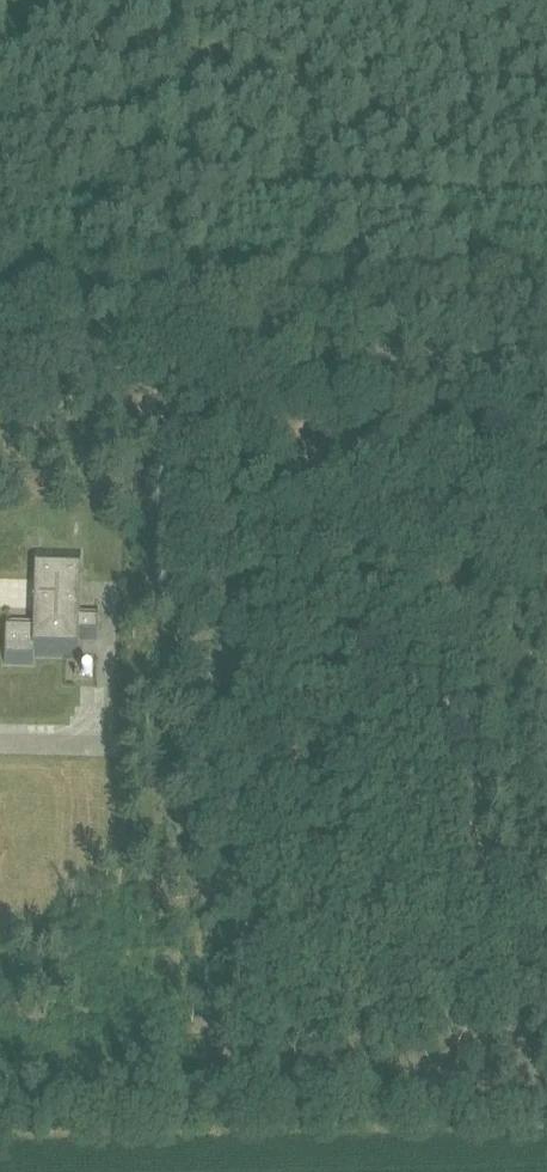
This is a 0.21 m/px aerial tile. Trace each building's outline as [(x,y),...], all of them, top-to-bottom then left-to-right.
[(6,609),(5,665),(33,666),(34,657),(78,659),(79,640),(97,641),(98,602),(96,602),(96,618),(79,617),(82,551),(35,550),(33,627),(10,626),(11,609),(6,609)]
